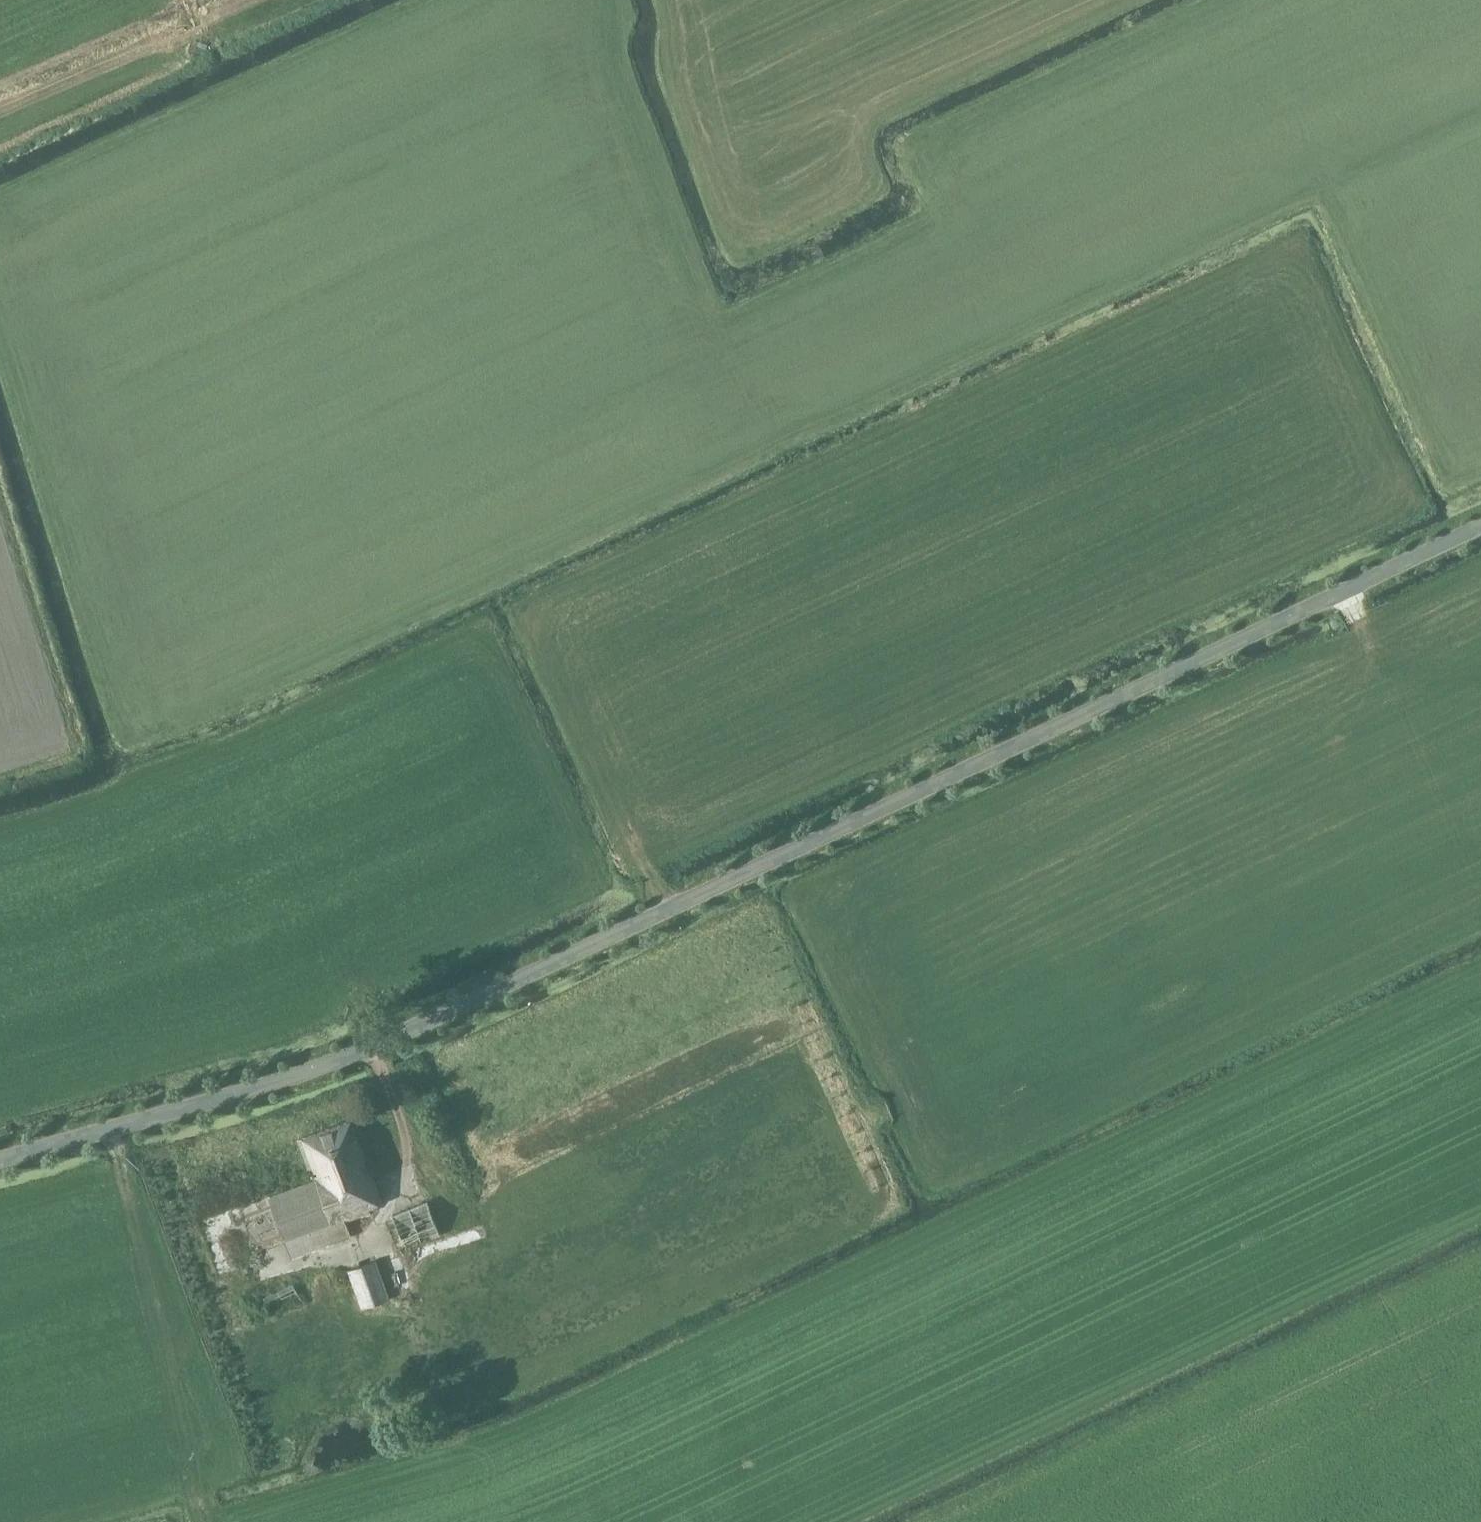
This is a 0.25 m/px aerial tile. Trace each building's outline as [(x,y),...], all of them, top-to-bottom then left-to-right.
[(313,1181),(270,1198),(292,1259),(352,1237),(345,1220),(383,1204),(351,1119),(297,1140),(313,1181)] [(392,1216),(405,1249),(441,1235),(428,1200),(392,1216)] [(378,1260),(347,1270),(361,1310),(391,1299),(378,1260)] [(300,1304),(293,1282),(263,1292),(269,1314),(300,1304)]
